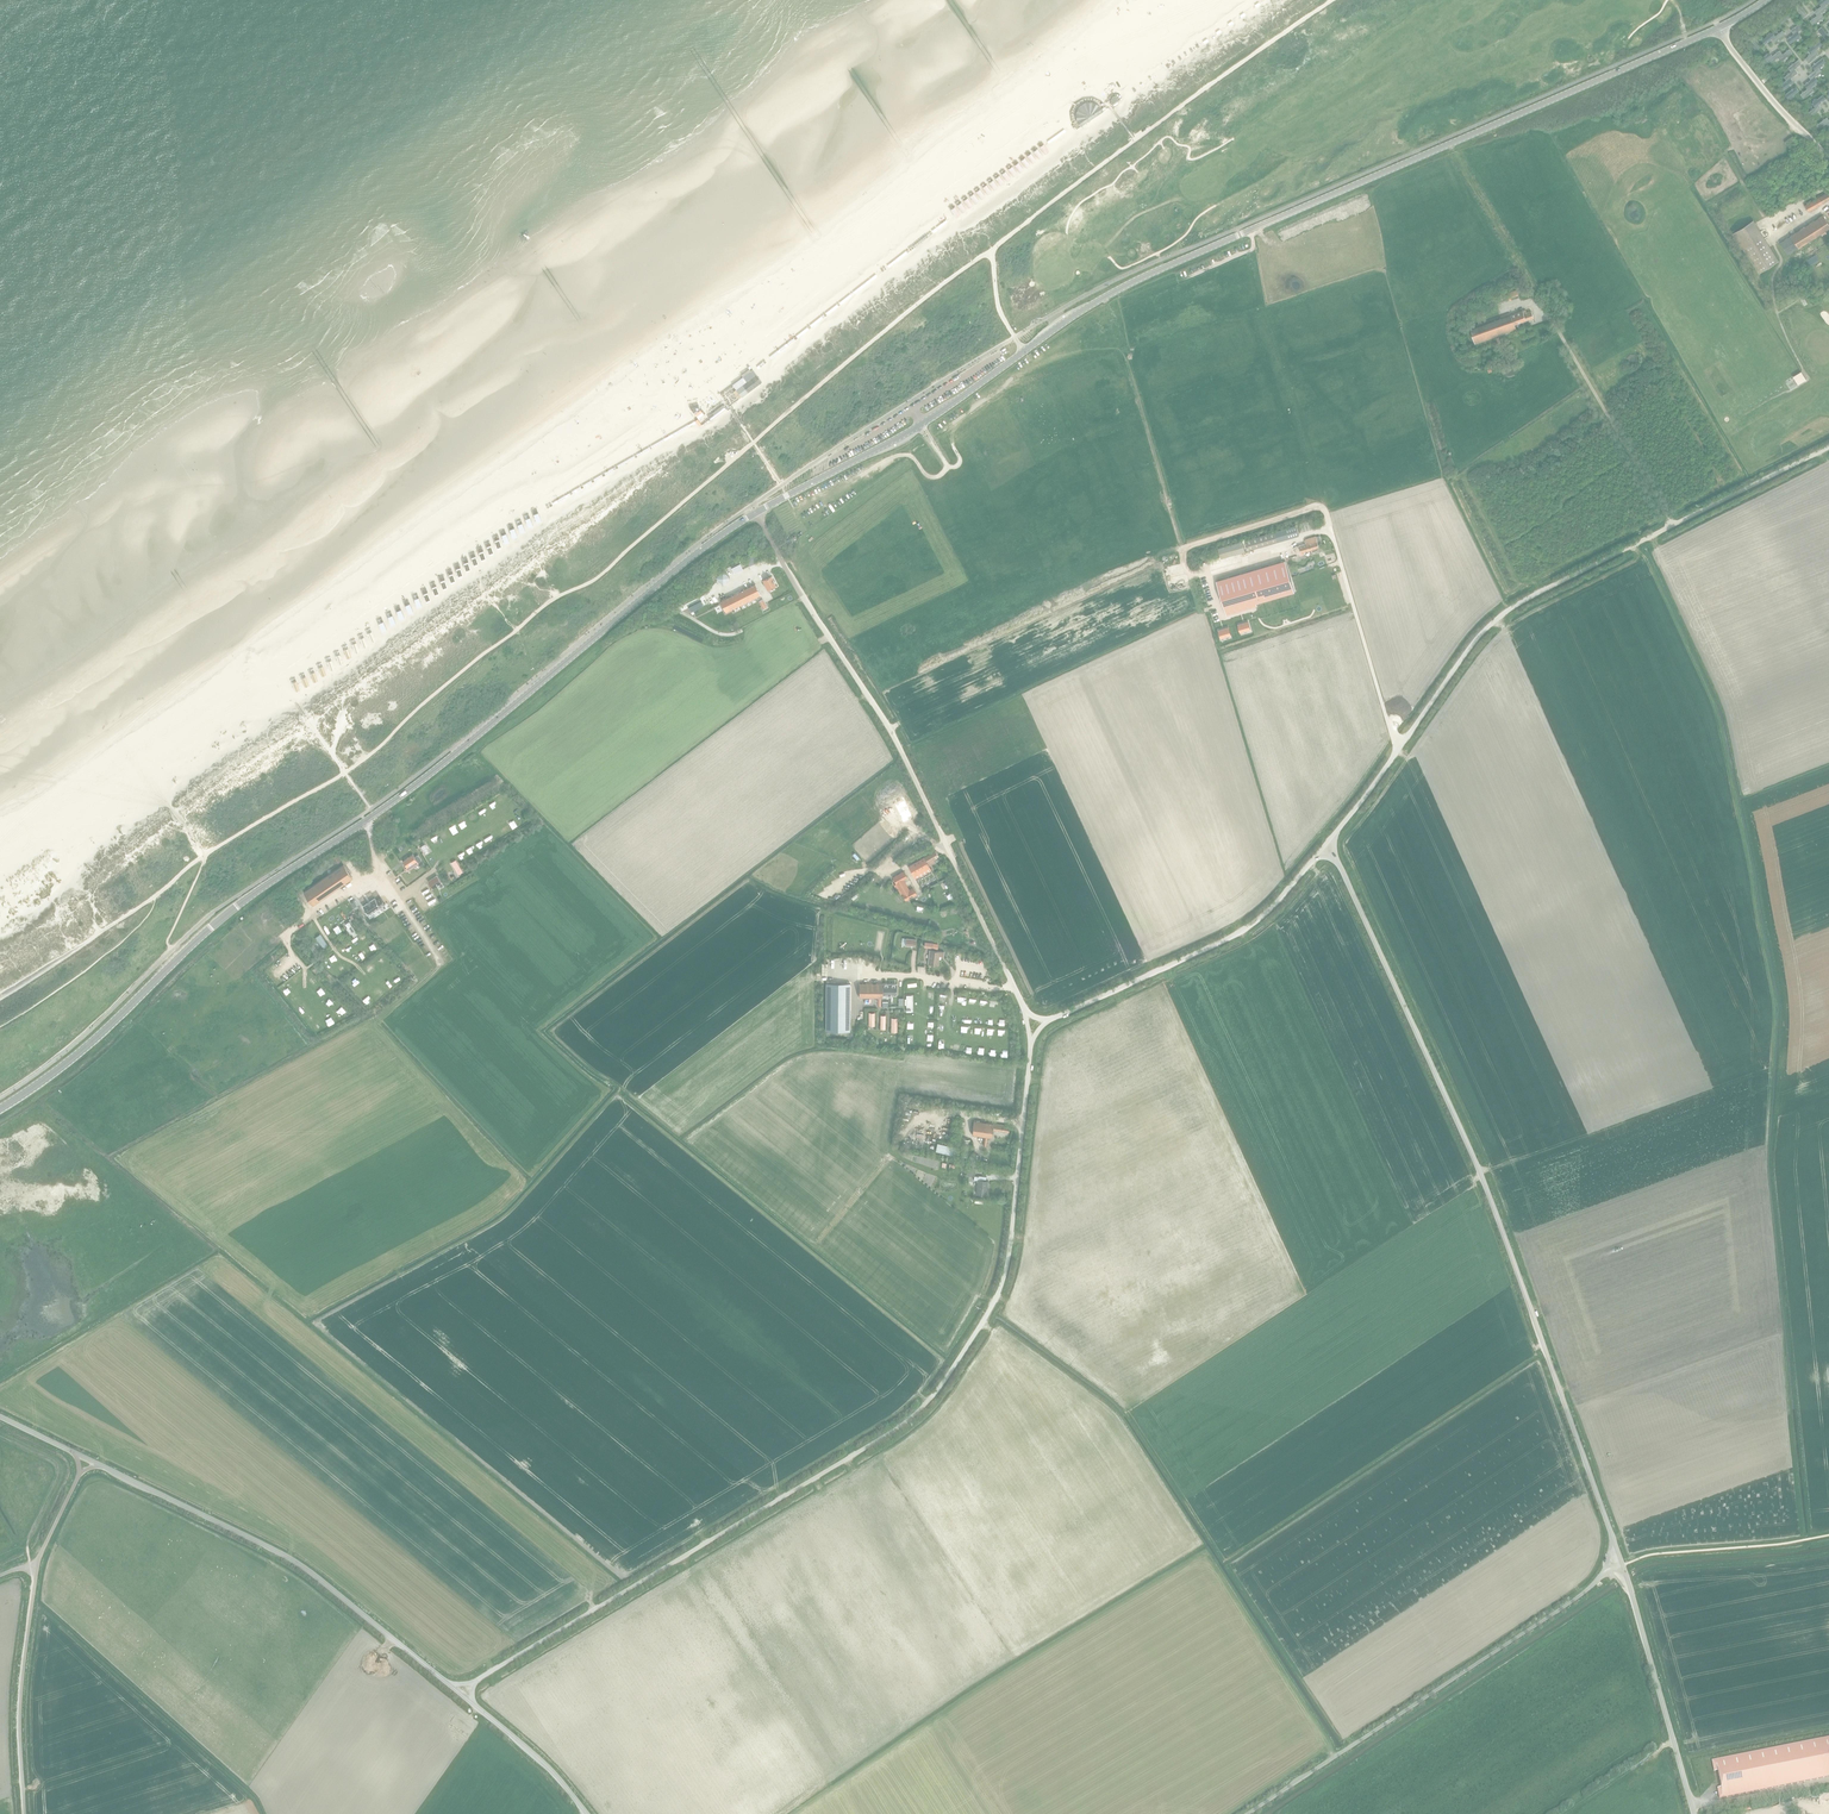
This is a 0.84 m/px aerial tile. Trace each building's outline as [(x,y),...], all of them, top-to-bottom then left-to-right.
[(1795,6),(1803,17),(1807,14),(1799,3),(1795,6)] [(1827,7),(1825,3),(1821,6),(1814,11),(1817,15),(1820,12),(1827,7)] [(1778,19),(1781,23),(1792,15),(1789,11),(1778,19)] [(1820,12),(1817,15),(1809,20),(1813,24),(1823,16),(1820,12)] [(1793,33),(1797,30),(1804,25),(1801,21),(1790,30),(1793,33)] [(1817,29),(1826,40),(1828,38),(1828,36),(1821,26),(1817,29)] [(1782,30),(1775,35),(1771,38),(1774,42),(1785,34),(1782,30)] [(1793,33),(1786,39),(1790,43),(1800,35),(1797,30),(1793,33)] [(1775,35),(1772,31),(1761,40),(1764,44),(1771,38),(1775,35)] [(1760,47),(1751,36),(1748,39),(1756,50),(1760,47)] [(1819,40),(1808,48),(1812,53),(1815,50),(1822,44),(1819,40)] [(1779,57),(1782,60),(1792,52),(1789,48),(1782,54),(1779,57)] [(1771,62),(1779,57),(1782,54),(1779,50),(1772,55),(1769,58),(1771,62)] [(1805,58),(1808,62),(1818,53),(1815,50),(1812,53),(1805,58)] [(1769,58),(1772,55),(1769,51),(1759,60),(1762,64),(1769,58)] [(1812,66),(1815,70),(1818,67),(1825,61),(1822,57),(1812,66)] [(1794,68),(1801,63),(1798,59),(1788,67),(1791,71),(1794,68)] [(1815,70),(1808,75),(1811,79),(1814,76),(1821,70),(1818,67),(1815,70)] [(1787,80),(1790,78),(1797,72),(1794,68),(1791,71),(1784,77),(1787,80)] [(1804,84),(1807,88),(1811,85),(1818,80),(1814,76),(1811,79),(1804,84)] [(1790,78),(1787,80),(1780,86),(1783,90),(1793,82),(1790,78)] [(1811,85),(1807,88),(1800,94),(1803,98),(1814,89),(1811,85)] [(1784,94),(1788,98),(1798,90),(1795,86),(1784,94)] [(1815,107),(1818,104),(1825,98),(1822,94),(1812,103),(1815,107)] [(1110,102),(1110,103),(1111,104),(1120,99),(1118,97),(1117,96),(1116,96),(1116,95),(1115,95),(1114,95),(1113,95),(1112,96),(1111,96),(1111,97),(1110,97),(1110,98),(1110,99),(1110,100),(1110,101),(1110,102)] [(1102,110),(1098,105),(1097,104),(1096,103),(1095,103),(1094,103),(1093,102),(1092,102),(1091,102),(1089,102),(1088,102),(1087,102),(1086,102),(1085,102),(1084,103),(1083,103),(1082,104),(1081,104),(1080,105),(1079,106),(1078,107),(1078,108),(1077,108),(1076,109),(1076,111),(1075,112),(1075,113),(1075,114),(1075,115),(1075,116),(1075,117),(1075,118),(1080,126),(1102,110)] [(1815,107),(1808,112),(1811,116),(1821,108),(1818,104),(1815,107)] [(1819,129),(1826,123),(1828,121),(1828,120),(1826,117),(1816,125),(1819,129)] [(1804,205),(1808,211),(1828,199),(1828,194),(1828,191),(1804,205)] [(1822,236),(1826,233),(1824,230),(1828,227),(1828,225),(1822,214),(1805,225),(1803,222),(1800,225),(1801,228),(1779,243),(1787,255),(1820,233),(1822,236)] [(1731,233),(1757,274),(1777,260),(1751,220),(1731,233)] [(1809,266),(1818,260),(1815,254),(1806,260),(1809,266)] [(1517,289),(1493,297),(1495,304),(1519,296),(1517,289)] [(1523,311),(1523,310),(1470,329),(1475,343),(1516,328),(1514,323),(1533,317),(1531,310),(1525,312),(1525,311),(1523,311)] [(1801,372),(1793,377),(1798,384),(1806,379),(1801,372)] [(756,374),(736,389),(740,394),(760,379),(756,374)] [(725,408),(723,405),(708,416),(710,419),(725,408)] [(542,511),(537,513),(541,522),(545,520),(542,511)] [(533,517),(529,518),(532,527),(537,526),(533,517)] [(525,522),(521,524),(524,533),(529,531),(525,522)] [(517,527),(512,529),(516,538),(520,537),(517,527)] [(509,533),(504,535),(508,544),(512,542),(509,533)] [(1316,535),(1305,539),(1306,543),(1307,543),(1308,543),(1309,545),(1310,545),(1311,549),(1319,547),(1318,544),(1321,543),(1319,536),(1316,537),(1316,535)] [(500,539),(495,541),(499,550),(504,548),(500,539)] [(1242,539),(1218,546),(1221,556),(1245,550),(1242,539)] [(1307,543),(1306,543),(1294,547),(1296,554),(1311,549),(1310,545),(1309,545),(1308,543),(1307,543)] [(492,545),(487,547),(491,556),(496,554),(492,545)] [(483,551),(479,552),(482,561),(487,560),(483,551)] [(749,565),(757,561),(753,551),(744,555),(749,565)] [(475,557),(471,559),(474,568),(479,566),(475,557)] [(1285,560),(1216,580),(1226,614),(1257,605),(1255,600),(1293,588),(1285,560)] [(467,563),(463,565),(467,574),(471,572),(467,563)] [(740,563),(731,568),(734,573),(742,569),(740,563)] [(459,569),(454,571),(458,580),(462,578),(459,569)] [(451,575),(447,577),(450,586),(455,585),(451,575)] [(776,585),(771,575),(763,579),(768,589),(776,585)] [(443,581),(438,583),(442,592),(446,590),(443,581)] [(750,586),(755,597),(761,595),(755,583),(750,586)] [(755,597),(750,586),(745,588),(750,600),(755,597)] [(434,587),(429,589),(433,598),(438,596),(434,587)] [(750,600),(745,588),(739,591),(745,602),(750,600)] [(738,600),(740,605),(745,602),(739,591),(729,596),(732,602),(738,600)] [(426,592),(422,594),(425,603),(430,601),(426,592)] [(723,599),(719,600),(725,612),(728,611),(740,605),(738,600),(732,602),(729,596),(723,599)] [(418,599),(414,600),(417,610),(422,608),(418,599)] [(410,605),(405,606),(409,616),(414,614),(410,605)] [(401,611),(396,612),(400,621),(405,620),(401,611)] [(393,616),(388,618),(392,627),(397,625),(393,616)] [(1248,621),(1238,624),(1240,631),(1250,628),(1248,621)] [(385,622),(380,623),(384,632),(389,631),(385,622)] [(1229,627),(1218,630),(1221,637),(1231,634),(1229,627)] [(372,630),(367,632),(371,641),(376,639),(372,630)] [(364,637),(360,638),(363,647),(368,646),(364,637)] [(355,642),(351,644),(355,653),(359,651),(355,642)] [(347,648),(343,650),(347,659),(351,657),(347,648)] [(340,653),(335,655),(339,664),(343,662),(340,653)] [(332,658),(327,660),(331,669),(335,667),(332,658)] [(323,664),(319,666),(322,675),(327,673),(323,664)] [(314,670),(310,672),(313,681),(318,679),(314,670)] [(305,675),(300,677),(304,686),(308,684),(305,675)] [(294,681),(290,683),(293,692),(298,690),(294,681)] [(902,818),(901,818),(903,822),(909,819),(913,817),(912,815),(904,800),(895,804),(902,818)] [(935,850),(908,865),(915,877),(931,868),(928,865),(933,862),(931,859),(938,855),(935,850)] [(407,870),(418,862),(413,854),(403,861),(406,865),(405,866),(407,870)] [(313,904),(352,877),(343,864),(304,891),(313,904)] [(903,870),(893,877),(896,883),(897,883),(902,893),(906,899),(916,893),(913,887),(908,890),(902,879),(907,877),(903,870)] [(437,875),(428,881),(432,888),(441,882),(437,875)] [(362,902),(377,892),(371,882),(359,890),(357,888),(354,891),(362,902)] [(376,896),(363,905),(369,913),(386,901),(382,896),(378,898),(376,896)] [(358,934),(349,921),(345,924),(354,936),(358,934)] [(943,956),(944,951),(930,949),(928,963),(938,964),(939,955),(943,956)] [(850,983),(826,982),(826,1030),(850,1031),(850,983)] [(883,983),(859,983),(859,996),(878,997),(878,1005),(881,1005),(881,997),(883,997),(883,994),(883,983)] [(896,983),(883,983),(883,994),(896,994),(896,983)] [(1008,1131),(1009,1124),(974,1120),(972,1134),(984,1136),(983,1145),(986,1145),(987,1136),(991,1136),(992,1129),(1008,1131)] [(968,1157),(970,1139),(962,1138),(959,1156),(968,1157)] [(935,1150),(955,1155),(957,1147),(937,1142),(935,1150)] [(977,1193),(986,1194),(987,1180),(986,1180),(986,1176),(979,1175),(978,1176),(975,1175),(976,1167),(968,1166),(967,1175),(974,1175),(974,1179),(978,1180),(977,1193)] [(1828,1776),(1828,1737),(1712,1761),(1714,1772),(1718,1771),(1721,1787),(1717,1788),(1719,1798),(1828,1776)]
